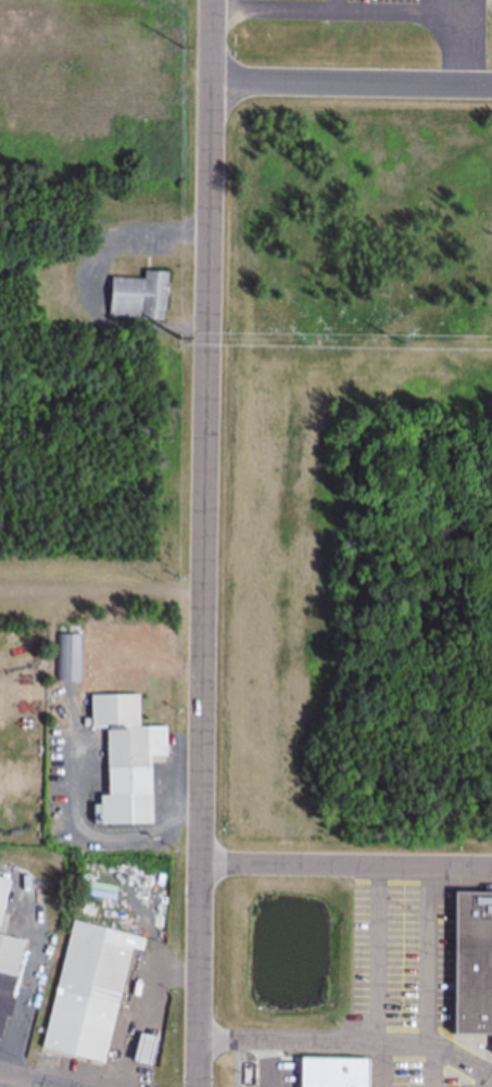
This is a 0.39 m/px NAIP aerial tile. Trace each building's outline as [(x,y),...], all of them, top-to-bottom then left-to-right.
[(142,280),(108,280),(108,319),(166,319),(166,273),(142,273),(142,280)] [(58,635),(58,683),(84,683),(84,635),(58,635)] [(89,696),(89,730),(103,730),(104,798),(93,798),(94,826),(149,826),(148,758),(166,758),(165,728),(142,728),(142,696),(89,696)] [(447,1036),(491,1037),(490,1058),(491,1059),(491,896),(449,896),(447,1036)] [(73,922),(147,940),(146,952),(134,949),(105,1064),(40,1050),(73,922)] [(16,978),(27,980),(34,946),(0,939),(0,1042),(2,1042),(16,978)] [(132,1065),(151,1067),(154,1039),(135,1037),(132,1065)]
